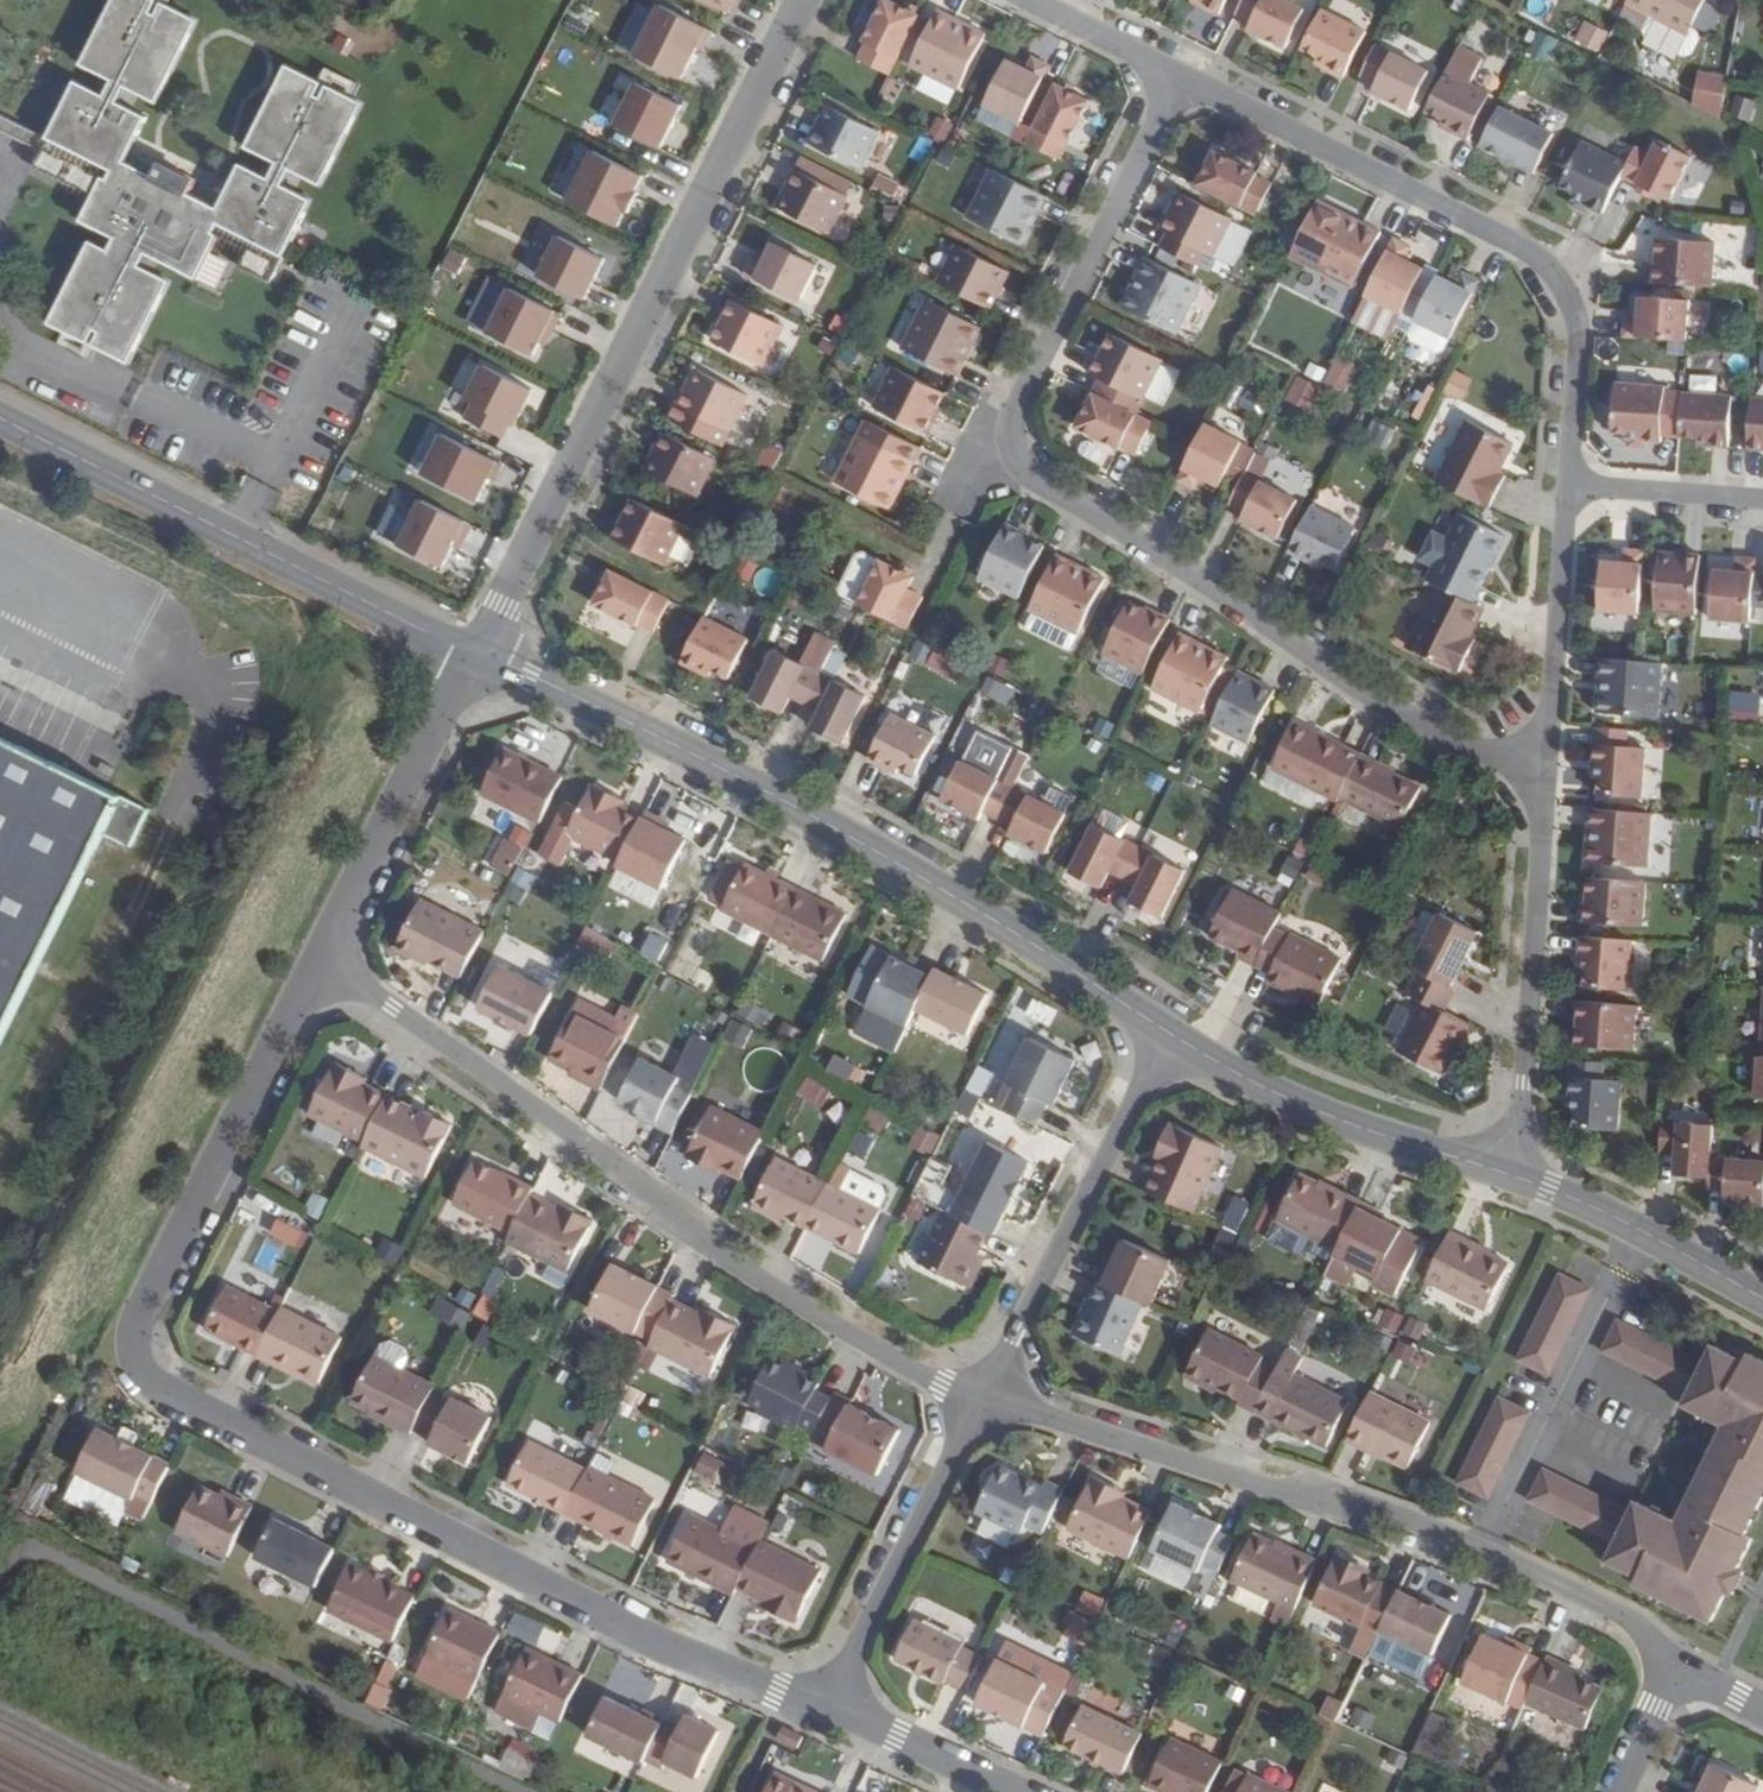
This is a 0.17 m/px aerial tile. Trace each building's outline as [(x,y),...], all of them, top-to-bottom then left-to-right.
[(42,152),(33,166),(95,197),(83,220),(118,237),(111,249),(93,241),(51,323),(90,342),(98,330),(103,332),(96,346),(131,364),(174,281),(143,265),(149,253),(199,277),(220,237),(221,235),(216,232),(221,223),(254,241),(248,252),(242,262),(275,278),(315,199),(286,185),(293,170),(324,186),(366,103),(329,84),(323,97),(319,95),(325,82),(289,64),(247,147),(279,163),(271,177),(242,163),(220,207),(193,194),(200,179),(163,160),(156,175),(128,161),(150,117),(120,102),(128,87),(160,103),(200,20),(164,2),(158,14),(154,12),(160,0),(115,0),(83,64),(115,79),(106,95),(78,81),(50,136),(0,111),(0,131),(42,152)] [(727,11),(733,0),(705,0),(727,11)] [(860,60),(890,75),(920,16),(916,14),(904,8),(888,0),(886,0),(865,43),(868,44),(860,60)] [(1192,1),(1219,15),(1227,0),(1192,0),(1192,1)] [(1237,13),(1253,21),(1249,29),(1286,48),(1305,10),(1287,0),(1243,0),(1237,13)] [(1625,2),(1648,13),(1687,32),(1690,26),(1703,0),(1626,0),(1625,2)] [(907,3),(904,8),(916,14),(919,8),(907,3)] [(634,55),(680,78),(696,47),(701,49),(711,30),(659,4),(634,55)] [(939,9),(911,65),(959,89),(988,34),(972,26),(969,30),(954,22),(955,17),(939,9)] [(1322,10),(1303,49),(1319,57),(1316,63),(1344,77),(1366,32),(1322,10)] [(1687,32),(1648,13),(1641,28),(1644,36),(1682,55),(1690,52),(1697,37),(1695,29),(1690,26),(1687,32)] [(955,17),(954,22),(969,30),(972,26),(955,17)] [(1588,24),(1580,40),(1597,49),(1606,33),(1588,24)] [(1376,45),(1361,76),(1377,84),(1373,92),(1410,111),(1430,72),(1376,45)] [(1446,72),(1427,111),(1443,119),(1440,126),(1467,140),(1490,94),(1470,84),(1483,59),(1459,47),(1446,72)] [(1008,60),(986,105),(1022,123),(1050,66),(1034,58),(1028,70),(1008,60)] [(1686,106),(1716,114),(1726,75),(1696,68),(1686,106)] [(1064,81),(1061,87),(1072,92),(1076,87),(1064,81)] [(614,124),(659,147),(680,104),(635,82),(614,124)] [(1058,85),(1028,144),(1058,159),(1066,144),(1069,145),(1091,102),(1072,92),(1061,87),(1058,85)] [(1733,92),(1727,112),(1749,120),(1756,99),(1733,92)] [(828,106),(809,143),(862,170),(881,133),(828,106)] [(1501,108),(1481,146),(1519,165),(1523,157),(1538,165),(1553,134),(1501,108)] [(935,114),(925,134),(941,141),(951,122),(935,114)] [(1653,193),(1671,202),(1694,158),(1657,139),(1651,152),(1637,145),(1629,163),(1622,178),(1653,193)] [(1573,200),(1603,215),(1613,196),(1629,163),(1584,140),(1560,187),(1575,196),(1573,200)] [(594,151),(569,201),(617,225),(625,210),(628,211),(638,192),(635,191),(642,175),(594,151)] [(1200,182),(1198,186),(1257,214),(1272,184),(1256,176),(1257,173),(1214,152),(1205,170),(1200,182)] [(1199,167),(1194,179),(1200,182),(1205,170),(1199,167)] [(992,169),(968,218),(1023,246),(1031,230),(1027,228),(1035,212),(1039,214),(1048,197),(992,169)] [(795,170),(777,207),(830,234),(849,197),(795,170)] [(1650,199),(1653,193),(1639,186),(1636,192),(1650,199)] [(1180,193),(1161,230),(1169,234),(1162,248),(1199,267),(1206,253),(1214,257),(1233,220),(1180,193)] [(1318,201),(1291,256),(1353,287),(1382,233),(1365,224),(1363,228),(1347,220),(1349,216),(1318,201)] [(1035,212),(1027,228),(1031,230),(1039,214),(1035,212)] [(220,237),(248,252),(254,241),(221,223),(216,232),(221,235),(220,237)] [(538,276),(584,299),(604,259),(558,236),(538,276)] [(1655,265),(1654,283),(1714,289),(1718,243),(1659,238),(1658,265),(1655,265)] [(1395,239),(1366,295),(1402,313),(1425,269),(1405,260),(1411,247),(1395,239)] [(752,257),(744,273),(800,301),(818,265),(774,243),(764,263),(752,257)] [(957,245),(938,283),(991,309),(1010,272),(957,245)] [(1147,259),(1123,307),(1178,334),(1202,286),(1147,259)] [(1438,276),(1416,320),(1452,338),(1480,282),(1464,273),(1458,286),(1438,276)] [(486,328),(532,352),(546,326),(551,329),(560,313),(509,286),(486,328)] [(1692,300),(1640,297),(1638,317),(1624,316),(1623,337),(1689,342),(1692,300)] [(725,318),(713,341),(765,367),(785,327),(730,300),(722,316),(725,318)] [(982,327),(927,300),(903,348),(958,376),(966,360),(962,358),(970,342),(974,344),(982,327)] [(1444,351),(1452,338),(1416,320),(1409,335),(1412,342),(1437,354),(1444,351)] [(1098,356),(1089,373),(1144,400),(1164,360),(1112,334),(1100,358),(1098,356)] [(1342,392),(1355,366),(1333,355),(1320,381),(1342,392)] [(533,389),(484,365),(467,399),(474,402),(466,419),(502,437),(510,421),(516,424),(533,389)] [(934,416),(946,393),(894,367),(875,407),(929,434),(937,418),(934,416)] [(1459,400),(1471,378),(1451,367),(1439,390),(1459,400)] [(696,369),(670,420),(723,446),(749,396),(696,369)] [(1292,374),(1282,399),(1308,409),(1317,384),(1292,374)] [(1666,384),(1615,381),(1612,434),(1628,435),(1628,441),(1648,443),(1663,443),(1666,384)] [(1733,395),(1683,391),(1679,438),(1698,440),(1698,447),(1730,449),(1733,395)] [(1086,409),(1077,427),(1120,449),(1121,446),(1137,454),(1152,423),(1094,394),(1092,398),(1086,409)] [(1086,394),(1080,406),(1086,409),(1092,398),(1086,394)] [(1752,397),(1747,450),(1762,451),(1762,397),(1752,397)] [(1361,436),(1381,446),(1390,427),(1370,417),(1361,436)] [(922,447),(867,420),(836,481),(891,509),(899,493),(895,491),(903,475),(907,477),(922,447)] [(1467,420),(1436,481),(1490,508),(1506,476),(1500,473),(1514,443),(1467,420)] [(1206,423),(1178,479),(1195,487),(1200,476),(1220,486),(1242,441),(1206,423)] [(664,433),(645,470),(698,497),(717,460),(664,433)] [(423,473),(477,500),(489,477),(494,480),(502,464),(443,434),(423,473)] [(1648,443),(1628,441),(1627,448),(1647,449),(1648,443)] [(1245,473),(1262,482),(1273,461),(1257,452),(1245,473)] [(1262,482),(1245,473),(1229,504),(1245,512),(1241,520),(1278,539),(1298,500),(1262,482)] [(620,521),(612,538),(666,564),(686,525),(634,499),(622,522),(620,521)] [(466,522),(423,500),(401,546),(443,567),(466,522)] [(1311,506),(1289,551),(1317,565),(1320,559),(1336,567),(1356,529),(1311,506)] [(1435,565),(1428,580),(1438,586),(1474,603),(1491,568),(1488,567),(1493,556),(1496,558),(1507,536),(1461,514),(1448,540),(1437,534),(1433,535),(1423,556),(1424,560),(1435,565)] [(1003,523),(977,578),(1017,597),(1042,545),(1018,534),(1020,532),(1003,523)] [(1599,612),(1640,616),(1645,550),(1626,548),(1625,561),(1603,560),(1599,612)] [(1697,617),(1701,554),(1658,551),(1654,613),(1697,617)] [(838,593),(858,604),(880,561),(864,553),(858,555),(838,593)] [(1058,556),(1030,611),(1079,635),(1106,580),(1090,572),(1089,576),(1072,568),(1074,564),(1058,556)] [(1493,556),(1488,567),(1491,568),(1496,558),(1493,556)] [(1736,571),(1714,569),(1710,621),(1752,625),(1754,607),(1756,571),(1757,558),(1737,557),(1736,571)] [(880,561),(858,604),(908,628),(923,597),(907,590),(913,577),(910,575),(898,569),(880,561)] [(901,563),(898,569),(910,575),(913,569),(901,563)] [(1074,564),(1072,568),(1089,576),(1090,572),(1074,564)] [(604,586),(595,604),(638,626),(639,623),(655,631),(670,600),(611,571),(609,574),(604,586)] [(603,571),(598,583),(604,586),(609,574),(603,571)] [(1754,607),(1762,608),(1762,572),(1756,571),(1754,607)] [(1474,603),(1438,586),(1408,646),(1459,672),(1470,650),(1465,647),(1470,637),(1485,608),(1474,603)] [(1130,603),(1105,654),(1144,674),(1171,619),(1155,611),(1153,614),(1130,603)] [(704,617),(682,663),(709,676),(713,670),(729,678),(748,639),(704,617)] [(1181,634),(1153,689),(1201,713),(1229,659),(1213,650),(1211,655),(1195,647),(1197,643),(1181,634)] [(1475,640),(1470,637),(1465,647),(1470,650),(1475,640)] [(904,657),(959,683),(968,664),(914,638),(904,657)] [(775,652),(752,699),(783,714),(791,698),(806,704),(821,674),(832,649),(816,642),(805,666),(775,652)] [(1197,643),(1195,647),(1211,655),(1213,650),(1197,643)] [(1596,713),(1661,718),(1664,663),(1600,658),(1599,678),(1603,678),(1602,696),(1597,695),(1596,713)] [(1239,671),(1213,725),(1250,743),(1276,690),(1239,671)] [(821,674),(806,704),(821,712),(813,729),(843,744),(866,696),(821,674)] [(987,675),(978,691),(1005,705),(1013,689),(987,675)] [(891,713),(869,759),(897,773),(900,766),(916,774),(936,735),(891,713)] [(1296,721),(1273,768),(1338,801),(1340,797),(1362,754),(1296,721)] [(1644,798),(1648,748),(1630,746),(1631,730),(1595,726),(1592,775),(1599,775),(1597,795),(1644,798)] [(105,835),(131,848),(150,809),(0,735),(0,1047),(105,835)] [(505,748),(482,793),(540,823),(563,777),(505,748)] [(961,762),(941,800),(979,819),(983,811),(998,819),(1013,788),(1030,756),(1013,748),(997,780),(961,762)] [(1362,754),(1340,797),(1401,827),(1421,787),(1384,768),(1385,766),(1362,754)] [(594,784),(568,835),(621,862),(645,815),(624,805),(614,800),(616,795),(594,784)] [(1489,786),(1478,793),(1490,812),(1501,805),(1489,786)] [(1013,788),(998,819),(1013,826),(1009,834),(1046,853),(1066,815),(1013,788)] [(616,795),(614,800),(624,805),(626,801),(616,795)] [(1585,863),(1650,867),(1654,813),(1589,808),(1588,828),(1592,828),(1591,846),(1586,845),(1585,863)] [(1103,809),(1095,825),(1125,841),(1133,825),(1103,809)] [(663,820),(646,811),(645,815),(621,862),(619,865),(663,888),(687,841),(660,827),(663,820)] [(1095,825),(1071,873),(1101,888),(1110,871),(1125,879),(1125,878),(1140,848),(1125,841),(1095,825)] [(492,865),(510,875),(525,848),(507,838),(492,865)] [(1140,848),(1125,878),(1139,886),(1131,903),(1162,918),(1185,871),(1140,848)] [(735,886),(745,867),(730,859),(721,878),(735,886)] [(725,905),(723,910),(773,935),(797,889),(746,863),(745,867),(735,886),(721,878),(711,898),(725,905)] [(1645,928),(1649,881),(1588,877),(1586,903),(1583,903),(1582,913),(1581,922),(1645,928)] [(797,889),(773,935),(823,961),(847,915),(797,889)] [(1234,889),(1211,936),(1241,951),(1239,957),(1256,966),(1275,928),(1282,913),(1234,889)] [(420,904),(397,948),(413,956),(418,955),(462,977),(486,931),(469,923),(466,927),(446,917),(444,911),(429,903),(423,905),(420,904)] [(1423,948),(1413,969),(1419,971),(1451,987),(1479,933),(1441,914),(1439,918),(1424,911),(1409,942),(1423,948)] [(1275,928),(1256,966),(1272,973),(1268,981),(1295,995),(1297,989),(1321,1001),(1342,959),(1292,934),(1291,936),(1275,928)] [(1634,940),(1580,936),(1578,968),(1585,968),(1584,987),(1630,991),(1634,940)] [(892,957),(868,1005),(884,1013),(870,1041),(894,1053),(908,1025),(916,1009),(936,969),(919,961),(915,968),(907,964),(892,957)] [(911,957),(907,964),(915,968),(919,961),(911,957)] [(501,965),(479,1008),(497,1017),(515,1026),(532,1035),(554,992),(501,965)] [(936,969),(916,1009),(968,1035),(988,995),(936,969)] [(1419,971),(1407,994),(1423,1002),(1398,1051),(1445,1075),(1470,1025),(1445,1011),(1456,990),(1451,987),(1419,971)] [(1297,989),(1295,995),(1319,1007),(1321,1001),(1297,989)] [(1576,1034),(1575,1047),(1636,1052),(1639,1005),(1575,1001),(1574,1020),(1577,1020),(1576,1034)] [(884,1013),(868,1005),(854,1034),(870,1041),(884,1013)] [(574,1012),(550,1059),(572,1070),(585,1077),(583,1081),(601,1090),(627,1039),(574,1012)] [(497,1017),(494,1022),(513,1031),(515,1026),(497,1017)] [(730,1020),(722,1039),(742,1047),(750,1028),(730,1020)] [(677,1065),(693,1071),(705,1040),(690,1034),(677,1065)] [(1008,1083),(997,1106),(1036,1125),(1047,1103),(1053,1106),(1076,1060),(1030,1038),(1008,1083)] [(822,1069),(843,1080),(852,1062),(831,1051),(822,1069)] [(1758,1056),(1755,1098),(1762,1098),(1762,1057),(1758,1056)] [(982,1057),(965,1090),(978,1096),(994,1064),(982,1057)] [(642,1058),(620,1101),(641,1112),(658,1120),(655,1125),(672,1133),(694,1091),(678,1082),(680,1078),(642,1058)] [(1620,1131),(1624,1081),(1605,1079),(1606,1062),(1572,1059),(1568,1108),(1575,1110),(1573,1128),(1620,1131)] [(336,1063),(310,1114),(365,1142),(388,1096),(365,1084),(352,1078),(355,1072),(336,1063)] [(572,1070),(570,1075),(583,1081),(585,1077),(572,1070)] [(355,1072),(352,1078),(365,1084),(368,1078),(355,1072)] [(802,1075),(794,1093),(821,1104),(829,1087),(802,1075)] [(409,1106),(388,1096),(365,1142),(363,1146),(426,1178),(453,1125),(425,1111),(424,1114),(421,1119),(406,1111),(409,1106)] [(878,1132),(888,1118),(869,1105),(859,1118),(878,1132)] [(409,1106),(406,1111),(421,1119),(424,1114),(409,1106)] [(712,1106),(686,1158),(709,1169),(711,1164),(721,1170),(742,1180),(765,1133),(712,1106)] [(1018,1155),(1030,1131),(986,1111),(975,1135),(1018,1155)] [(641,1112),(639,1116),(655,1125),(658,1120),(641,1112)] [(1714,1155),(1716,1125),(1662,1121),(1659,1154),(1675,1155),(1674,1175),(1712,1178),(1714,1155)] [(1161,1159),(1147,1192),(1194,1212),(1223,1148),(1170,1124),(1160,1147),(1166,1149),(1161,1159)] [(930,1153),(935,1129),(912,1125),(908,1148),(930,1153)] [(946,1211),(953,1214),(988,1232),(994,1235),(1003,1216),(1029,1163),(988,1143),(962,1195),(942,1185),(952,1166),(932,1156),(913,1195),(946,1211)] [(1160,1147),(1156,1157),(1161,1159),(1166,1149),(1160,1147)] [(1714,1155),(1712,1178),(1712,1191),(1725,1192),(1724,1203),(1762,1206),(1762,1159),(1714,1155)] [(777,1159),(756,1202),(785,1216),(807,1228),(829,1184),(777,1159)] [(475,1161),(454,1204),(512,1233),(531,1195),(533,1190),(475,1161)] [(711,1164),(709,1169),(719,1174),(721,1170),(711,1164)] [(1300,1174),(1278,1220),(1279,1220),(1338,1250),(1361,1202),(1328,1186),(1327,1188),(1300,1174)] [(854,1175),(846,1192),(881,1210),(888,1197),(886,1191),(854,1175)] [(846,1192),(829,1184),(807,1228),(860,1254),(881,1210),(846,1192)] [(306,1210),(323,1218),(333,1197),(315,1189),(306,1210)] [(512,1233),(507,1242),(568,1272),(594,1221),(571,1209),(569,1215),(559,1209),(531,1195),(512,1233)] [(1240,1232),(1253,1205),(1239,1198),(1226,1225),(1240,1232)] [(756,1202),(753,1207),(782,1222),(785,1216),(756,1202)] [(1378,1210),(1361,1202),(1338,1250),(1335,1254),(1359,1266),(1379,1276),(1374,1288),(1395,1298),(1420,1248),(1398,1237),(1403,1229),(1376,1216),(1378,1210)] [(561,1205),(559,1209),(569,1215),(571,1209),(561,1205)] [(978,1255),(988,1232),(946,1211),(920,1262),(964,1284),(978,1255)] [(273,1235),(305,1247),(312,1229),(280,1217),(273,1235)] [(1338,1250),(1279,1220),(1269,1240),(1302,1256),(1306,1248),(1332,1261),(1335,1254),(1338,1250)] [(1420,1248),(1424,1240),(1403,1229),(1398,1237),(1420,1248)] [(1451,1232),(1427,1280),(1487,1309),(1510,1264),(1483,1251),(1485,1249),(1451,1232)] [(380,1255),(402,1262),(408,1243),(386,1236),(380,1255)] [(1125,1240),(1117,1257),(1113,1268),(1107,1265),(1100,1282),(1100,1283),(1143,1302),(1152,1305),(1171,1260),(1125,1240)] [(1332,1261),(1326,1273),(1350,1285),(1359,1266),(1335,1254),(1332,1261)] [(1112,1255),(1107,1265),(1113,1268),(1117,1257),(1112,1255)] [(614,1264),(591,1311),(653,1341),(673,1300),(675,1296),(614,1264)] [(1561,1273),(1518,1360),(1550,1376),(1592,1289),(1561,1273)] [(1143,1302),(1100,1283),(1087,1311),(1084,1310),(1074,1334),(1120,1354),(1143,1302)] [(227,1285),(205,1329),(259,1355),(280,1312),(227,1285)] [(486,1292),(476,1312),(492,1320),(502,1300),(486,1292)] [(653,1341),(650,1346),(711,1377),(736,1325),(715,1314),(712,1320),(702,1314),(673,1300),(653,1341)] [(440,1314),(465,1327),(472,1313),(446,1301),(440,1314)] [(1298,1347),(1316,1312),(1303,1306),(1286,1341),(1298,1347)] [(1395,1332),(1403,1315),(1383,1306),(1375,1323),(1395,1332)] [(280,1312),(259,1355),(293,1373),(293,1370),(320,1383),(342,1338),(282,1308),(280,1312)] [(705,1309),(702,1314),(712,1320),(715,1314),(705,1309)] [(1398,1330),(1417,1339),(1425,1323),(1406,1314),(1398,1330)] [(499,1331),(474,1317),(465,1334),(489,1349),(499,1331)] [(1602,1351),(1690,1394),(1685,1405),(1726,1425),(1678,1522),(1637,1502),(1632,1512),(1545,1469),(1529,1500),(1616,1544),(1608,1561),(1640,1576),(1636,1584),(1712,1622),(1728,1591),(1738,1569),(1753,1538),(1746,1535),(1762,1500),(1762,1360),(1750,1353),(1746,1361),(1714,1345),(1706,1363),(1618,1320),(1602,1351)] [(1264,1357),(1210,1330),(1189,1372),(1191,1379),(1199,1383),(1206,1381),(1219,1388),(1242,1399),(1240,1403),(1257,1412),(1277,1370),(1261,1362),(1264,1357)] [(630,1385),(650,1346),(653,1341),(647,1339),(644,1344),(638,1341),(618,1379),(630,1385)] [(382,1344),(376,1356),(402,1369),(408,1357),(406,1349),(390,1341),(382,1344)] [(1257,1412),(1327,1447),(1350,1402),(1296,1375),(1304,1358),(1287,1350),(1277,1370),(1257,1412)] [(375,1356),(352,1401),(378,1415),(377,1417),(411,1434),(414,1429),(432,1393),(435,1386),(402,1369),(376,1356),(375,1356)] [(771,1360),(750,1402),(761,1408),(763,1414),(781,1423),(787,1421),(799,1426),(801,1422),(817,1430),(833,1399),(816,1391),(820,1384),(806,1378),(804,1371),(790,1364),(784,1366),(771,1360)] [(1206,1381),(1199,1383),(1216,1392),(1219,1388),(1206,1381)] [(853,1400),(836,1392),(833,1399),(817,1430),(811,1442),(878,1475),(901,1430),(882,1421),(880,1424),(867,1417),(868,1414),(850,1405),(853,1400)] [(1371,1392),(1348,1440),(1366,1450),(1367,1447),(1409,1468),(1432,1422),(1371,1392)] [(433,1438),(431,1443),(470,1463),(493,1417),(453,1398),(451,1403),(432,1393),(414,1429),(433,1438)] [(1500,1397),(1457,1483),(1489,1498),(1531,1413),(1500,1397)] [(868,1414),(867,1417),(880,1424),(882,1421),(868,1414)] [(99,1429),(78,1471),(132,1498),(126,1510),(144,1519),(171,1464),(99,1429)] [(530,1441),(508,1485),(566,1513),(588,1470),(530,1441)] [(705,1454),(696,1472),(715,1481),(724,1463),(705,1454)] [(768,1480),(787,1489),(796,1471),(778,1461),(768,1480)] [(588,1470),(566,1513),(632,1547),(656,1500),(590,1466),(588,1470)] [(984,1483),(987,1491),(977,1511),(1022,1533),(1027,1525),(1044,1533),(1065,1490),(1046,1481),(1044,1487),(1000,1466),(998,1469),(990,1472),(984,1483)] [(1094,1477),(1068,1529),(1070,1530),(1109,1549),(1130,1559),(1152,1512),(1124,1498),(1113,1493),(1116,1488),(1094,1477)] [(200,1487),(178,1532),(229,1557),(253,1507),(235,1498),(233,1503),(220,1496),(200,1487)] [(1116,1488),(1113,1493),(1124,1498),(1126,1493),(1116,1488)] [(223,1492),(220,1496),(233,1503),(235,1498),(223,1492)] [(1175,1503),(1153,1550),(1200,1572),(1203,1565),(1219,1572),(1234,1539),(1218,1531),(1221,1525),(1175,1503)] [(691,1514),(668,1561),(734,1595),(738,1587),(758,1548),(691,1514)] [(275,1518),(256,1557),(317,1587),(336,1549),(275,1518)] [(1101,1565),(1109,1549),(1070,1530),(1062,1546),(1101,1565)] [(1254,1533),(1233,1579),(1280,1602),(1271,1620),(1287,1628),(1296,1609),(1319,1560),(1284,1544),(1283,1546),(1254,1533)] [(758,1548),(738,1587),(766,1601),(777,1607),(774,1612),(796,1623),(822,1571),(761,1541),(758,1548)] [(1339,1554),(1315,1603),(1379,1634),(1381,1629),(1400,1590),(1369,1575),(1358,1570),(1361,1564),(1339,1554)] [(352,1564),(329,1610),(393,1642),(416,1596),(383,1580),(372,1574),(352,1564)] [(1361,1564),(1358,1570),(1369,1575),(1372,1569),(1361,1564)] [(375,1569),(372,1574),(383,1580),(385,1574),(375,1569)] [(1745,1573),(1738,1569),(1728,1591),(1734,1594),(1745,1573)] [(1400,1590),(1381,1629),(1433,1655),(1452,1615),(1400,1590)] [(766,1601),(764,1607),(774,1612),(777,1607),(766,1601)] [(451,1608),(427,1655),(478,1680),(501,1633),(451,1608)] [(540,1642),(549,1623),(519,1610),(510,1629),(540,1642)] [(1070,1612),(1062,1635),(1081,1641),(1089,1618),(1070,1612)] [(915,1620),(896,1659),(945,1683),(947,1679),(967,1689),(983,1658),(962,1648),(965,1644),(915,1620)] [(1485,1634),(1464,1681),(1524,1709),(1527,1703),(1546,1660),(1530,1654),(1533,1648),(1515,1640),(1513,1646),(1485,1634)] [(527,1647),(504,1695),(540,1712),(560,1722),(583,1675),(527,1647)] [(1546,1660),(1527,1703),(1586,1729),(1604,1689),(1581,1678),(1565,1671),(1568,1665),(1548,1656),(1546,1660)] [(998,1659),(977,1704),(1044,1736),(1065,1692),(998,1659)] [(1370,1664),(1363,1681),(1411,1703),(1418,1687),(1370,1664)] [(1568,1665),(1565,1671),(1581,1678),(1584,1672),(1568,1665)] [(373,1682),(365,1700),(379,1707),(388,1690),(373,1682)] [(1316,1714),(1334,1719),(1339,1698),(1322,1693),(1316,1714)] [(540,1712),(504,1695),(496,1712),(531,1729),(540,1712)] [(607,1697),(588,1735),(644,1762),(645,1759),(664,1720),(644,1710),(642,1714),(607,1697)] [(1084,1706),(1065,1746),(1124,1773),(1143,1734),(1084,1706)] [(1411,1751),(1435,1760),(1450,1718),(1426,1710),(1411,1751)] [(681,1728),(664,1720),(645,1759),(662,1768),(665,1761),(697,1777),(720,1731),(687,1715),(681,1728)] [(784,1726),(778,1738),(799,1748),(804,1736),(784,1726)] [(1145,1788),(1154,1791),(1209,1791),(1223,1762),(1169,1737),(1145,1788)] [(500,1768),(528,1782),(543,1753),(516,1738),(500,1768)] [(1760,1786),(1714,1764),(1700,1791),(1757,1791),(1760,1786)] [(795,1781),(776,1772),(766,1791),(817,1791),(795,1781)] [(1241,1791),(1287,1791),(1249,1774),(1241,1791)]
